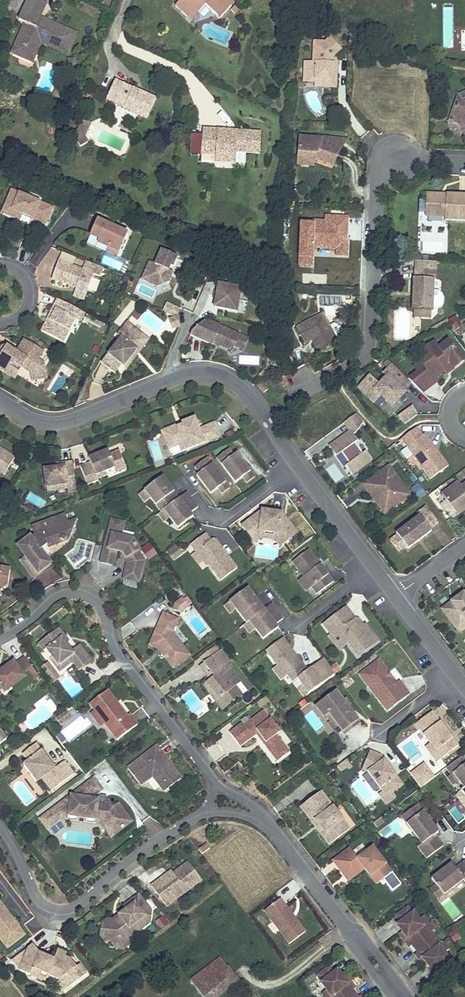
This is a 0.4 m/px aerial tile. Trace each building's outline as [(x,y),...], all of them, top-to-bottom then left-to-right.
[(37,0),(27,0),(25,4),(43,11),(46,4),(37,0)] [(174,7),(186,17),(194,9),(199,13),(206,6),(219,19),(231,6),(225,0),(181,0),(174,7)] [(322,7),(306,0),(303,0),(300,6),(319,15),(322,7)] [(43,11),(25,4),(18,21),(26,24),(12,53),(27,60),(31,51),(36,53),(41,42),(66,53),(75,34),(44,20),(42,25),(38,23),(40,18),(43,11)] [(194,9),(186,17),(191,22),(199,13),(194,9)] [(337,57),(344,51),(334,38),(329,43),(318,42),(316,63),(307,62),(305,80),(317,82),(317,79),(334,81),(336,65),(331,64),(332,58),(335,58),(337,57)] [(31,51),(27,60),(32,62),(36,53),(31,51)] [(337,57),(335,58),(332,58),(331,64),(336,65),(334,81),(317,79),(317,82),(317,87),(337,89),(340,61),(337,57)] [(156,99),(115,80),(108,96),(117,101),(115,105),(146,119),(156,99)] [(464,90),(457,93),(456,99),(461,100),(464,98),(464,90)] [(117,101),(108,96),(106,101),(115,105),(117,101)] [(461,100),(456,99),(449,120),(460,124),(464,133),(464,98),(461,100)] [(84,137),(90,123),(82,119),(74,137),(76,141),(84,137)] [(202,130),(200,151),(215,152),(214,157),(214,158),(234,160),(235,154),(259,156),(260,134),(236,132),(235,139),(228,138),(229,135),(216,135),(217,131),(202,130)] [(235,139),(236,132),(217,131),(216,135),(229,135),(228,138),(235,139)] [(79,147),(87,142),(84,137),(76,141),(79,147)] [(297,137),(296,166),(340,167),(341,137),(297,137)] [(190,154),(199,155),(199,144),(191,144),(190,154)] [(46,224),(52,210),(12,192),(3,213),(18,219),(21,213),(46,224)] [(427,194),(426,217),(445,218),(445,220),(464,221),(464,196),(447,195),(447,198),(441,197),(441,195),(427,194)] [(18,219),(3,213),(2,215),(19,223),(22,216),(45,226),(46,224),(21,213),(18,219)] [(348,259),(349,217),(319,215),(319,225),(298,224),(297,268),(314,268),(315,250),(331,251),(331,258),(348,259)] [(117,257),(127,235),(96,222),(90,237),(98,241),(97,245),(107,249),(105,253),(117,257)] [(444,254),(446,235),(423,233),(422,252),(444,254)] [(172,268),(176,258),(161,251),(155,266),(150,264),(142,281),(157,287),(169,283),(166,276),(168,271),(170,267),(172,268)] [(62,262),(73,265),(75,258),(64,254),(62,262)] [(100,279),(103,269),(85,262),(82,271),(58,262),(51,280),(75,289),(72,297),(83,301),(93,276),(100,279)] [(430,311),(432,311),(432,309),(438,309),(441,307),(443,303),(443,298),(441,295),(438,291),(433,291),(434,280),(434,270),(415,269),(414,279),(413,279),(412,310),(414,310),(430,311)] [(95,292),(99,281),(92,278),(89,290),(95,292)] [(236,313),(241,290),(218,286),(213,309),(236,313)] [(79,323),(84,314),(57,301),(52,309),(55,310),(49,321),(47,320),(41,332),(62,343),(74,320),(79,323)] [(166,302),(162,312),(175,318),(180,308),(166,302)] [(55,310),(52,309),(47,320),(49,321),(55,310)] [(430,311),(414,310),(414,318),(429,319),(430,311)] [(313,343),(319,354),(338,345),(322,315),(296,329),(304,345),(312,340),(314,339),(315,342),(313,343)] [(168,319),(171,331),(180,328),(176,316),(168,319)] [(144,337),(126,323),(116,336),(120,339),(101,363),(114,374),(120,366),(123,368),(136,351),(134,349),(144,337)] [(239,337),(213,325),(203,323),(191,333),(190,336),(212,346),(212,344),(227,351),(234,348),(239,337)] [(439,323),(431,328),(433,333),(442,328),(439,323)] [(148,341),(144,337),(134,349),(136,351),(123,368),(125,370),(148,341)] [(247,340),(239,337),(234,348),(242,351),(247,340)] [(449,340),(439,347),(435,341),(424,347),(429,355),(422,360),(435,378),(446,370),(444,367),(448,364),(452,370),(464,360),(449,340)] [(42,353),(23,341),(15,353),(16,356),(13,361),(1,353),(0,353),(0,373),(13,381),(20,369),(29,374),(31,382),(44,379),(42,365),(37,361),(42,353)] [(409,378),(423,392),(438,381),(435,378),(422,360),(414,366),(418,371),(409,378)] [(356,390),(374,406),(380,399),(393,411),(408,394),(387,375),(379,385),(368,376),(356,390)] [(261,383),(257,386),(263,394),(267,390),(261,383)] [(402,425),(418,416),(413,406),(396,415),(402,425)] [(372,463),(366,455),(363,457),(355,446),(358,444),(353,438),(356,436),(364,425),(355,417),(344,426),(350,435),(329,451),(336,460),(341,456),(349,467),(346,469),(352,478),(372,463)] [(198,431),(193,420),(160,433),(166,446),(180,440),(185,451),(218,438),(213,424),(198,431)] [(451,468),(427,434),(409,448),(432,481),(451,468)] [(185,451),(180,440),(166,446),(168,451),(178,447),(181,453),(185,451)] [(229,449),(217,458),(235,483),(243,477),(250,472),(236,453),(234,455),(229,449)] [(2,476),(13,459),(0,451),(0,475),(2,476)] [(113,469),(123,465),(117,452),(108,455),(106,452),(87,459),(89,463),(79,467),(87,486),(97,482),(96,480),(105,477),(104,473),(113,469)] [(207,458),(195,467),(199,473),(197,475),(211,494),(218,488),(226,482),(207,458)] [(66,494),(75,493),(71,464),(62,465),(63,468),(43,471),(45,488),(65,485),(66,489),(66,494)] [(123,465),(113,469),(115,474),(125,471),(123,465)] [(361,483),(381,516),(411,499),(391,465),(361,483)] [(250,472),(243,477),(247,483),(255,477),(250,472)] [(179,497),(162,475),(144,489),(150,497),(161,511),(164,509),(169,517),(177,527),(193,516),(190,512),(197,507),(186,492),(179,497)] [(230,488),(226,482),(218,488),(222,493),(230,488)] [(451,489),(454,493),(446,499),(456,513),(464,507),(464,486),(463,487),(460,483),(451,489)] [(144,489),(138,494),(144,501),(150,497),(144,489)] [(454,493),(451,489),(443,495),(446,499),(454,493)] [(30,493),(27,499),(41,507),(45,501),(30,493)] [(440,524),(427,507),(418,514),(420,517),(398,535),(410,551),(433,532),(432,531),(440,524)] [(456,513),(460,517),(464,514),(464,507),(456,513)] [(161,511),(158,514),(163,522),(169,517),(164,509),(161,511)] [(279,534),(285,542),(297,533),(284,517),(282,516),(282,514),(262,511),(262,513),(259,513),(243,526),(255,542),(258,540),(254,535),(259,531),(279,534)] [(70,536),(77,519),(67,523),(64,514),(44,522),(44,523),(32,527),(35,534),(31,537),(30,535),(19,543),(27,554),(20,559),(33,576),(40,570),(35,564),(46,556),(41,549),(47,545),(70,536)] [(276,540),(280,545),(285,542),(279,534),(259,531),(254,535),(258,540),(261,538),(276,540)] [(140,575),(143,562),(136,551),(139,549),(132,539),(112,533),(108,547),(104,546),(100,561),(112,564),(116,549),(119,550),(123,551),(129,559),(128,563),(125,572),(140,575)] [(211,540),(206,533),(191,544),(196,552),(198,550),(203,556),(202,560),(207,566),(209,564),(221,580),(238,567),(216,539),(213,539),(211,540)] [(175,545),(166,552),(173,562),(182,555),(175,545)] [(144,557),(139,549),(136,551),(143,562),(144,557)] [(333,581),(308,549),(292,562),(303,576),(311,587),(317,594),(333,581)] [(128,563),(129,559),(123,551),(119,550),(128,563)] [(198,550),(196,552),(192,555),(198,563),(202,560),(203,556),(198,550)] [(51,563),(46,556),(35,564),(40,570),(51,563)] [(8,568),(1,568),(0,576),(7,577),(8,568)] [(46,586),(61,577),(56,569),(41,578),(46,586)] [(138,581),(140,575),(125,572),(124,577),(138,581)] [(272,604),(264,609),(248,587),(226,604),(249,635),(254,631),(261,640),(286,622),(272,604)] [(464,595),(454,603),(457,607),(464,601),(464,595)] [(176,602),(174,608),(181,611),(182,608),(188,603),(183,597),(183,596),(176,602)] [(457,607),(454,603),(443,610),(455,626),(464,619),(464,601),(457,607)] [(347,642),(357,656),(378,641),(369,630),(366,629),(358,619),(355,619),(346,607),(323,624),(331,635),(335,632),(344,644),(347,642)] [(173,667),(190,654),(172,630),(178,617),(163,611),(150,641),(161,646),(165,651),(162,653),(173,667)] [(455,626),(460,633),(464,629),(464,619),(455,626)] [(92,659),(79,643),(72,649),(66,642),(62,636),(65,634),(59,626),(38,642),(44,650),(46,648),(52,656),(50,657),(56,666),(69,656),(72,660),(79,669),(92,659)] [(328,636),(338,649),(344,644),(335,632),(331,635),(330,634),(328,636)] [(292,650),(283,638),(266,651),(285,677),(287,675),(292,682),(297,679),(308,694),(335,673),(323,658),(307,670),(295,654),(293,655),(290,651),(292,650)] [(162,653),(165,651),(161,646),(150,641),(149,644),(158,648),(162,653)] [(46,648),(44,650),(50,657),(52,656),(46,648)] [(227,703),(242,692),(235,683),(240,680),(226,662),(229,659),(221,649),(204,662),(215,675),(210,678),(204,684),(209,691),(213,688),(219,696),(220,695),(227,703)] [(24,656),(15,662),(14,660),(0,670),(0,685),(5,691),(25,676),(29,682),(39,675),(24,656)] [(72,660),(69,656),(56,666),(60,670),(72,660)] [(396,683),(379,660),(359,675),(387,711),(409,694),(399,681),(396,683)] [(210,678),(215,675),(204,662),(200,665),(210,678)] [(117,738),(138,723),(130,712),(127,714),(108,688),(90,702),(95,709),(105,722),(117,738)] [(222,707),(227,703),(220,695),(219,696),(213,688),(209,691),(222,707)] [(357,719),(336,691),(316,706),(324,716),(326,714),(332,722),(335,720),(343,730),(357,719)] [(281,756),(290,749),(277,732),(280,730),(264,708),(244,723),(242,721),(230,730),(240,744),(253,734),(251,732),(257,728),(266,740),(264,741),(271,751),(275,748),(281,756)] [(101,725),(105,722),(95,709),(90,712),(101,725)] [(60,726),(71,718),(66,711),(55,719),(60,726)] [(433,711),(416,724),(430,743),(442,758),(459,745),(433,711)] [(60,731),(69,742),(89,724),(81,714),(60,731)] [(360,722),(357,719),(343,730),(346,733),(360,722)] [(343,730),(335,720),(332,722),(329,723),(338,734),(343,730)] [(264,741),(266,740),(257,728),(251,732),(253,734),(257,732),(264,741)] [(52,790),(75,772),(65,759),(56,766),(36,741),(23,752),(28,759),(24,763),(38,781),(42,778),(52,790)] [(171,784),(182,776),(157,743),(128,766),(141,783),(153,774),(161,784),(168,779),(171,784)] [(442,758),(430,743),(424,747),(436,763),(442,758)] [(277,759),(281,756),(275,748),(271,751),(277,759)] [(403,785),(381,755),(369,751),(362,770),(368,772),(383,791),(384,793),(392,794),(393,793),(403,785)] [(462,756),(447,768),(451,774),(453,772),(464,788),(461,790),(464,796),(464,760),(462,756)] [(420,788),(435,778),(425,763),(410,773),(420,788)] [(119,802),(114,805),(109,798),(96,798),(94,795),(103,788),(94,776),(41,817),(48,827),(62,817),(63,807),(70,808),(69,814),(97,818),(98,809),(104,810),(111,818),(110,826),(115,833),(133,820),(119,802)] [(164,789),(171,784),(168,779),(161,784),(164,789)] [(329,843),(350,828),(321,790),(301,805),(313,821),(316,819),(320,826),(324,823),(328,829),(325,832),(322,834),(329,843)] [(396,797),(393,793),(392,794),(384,793),(383,791),(379,794),(386,804),(396,797)] [(423,811),(418,804),(402,816),(407,823),(423,811)] [(112,835),(115,833),(110,826),(111,818),(104,810),(98,809),(97,818),(69,814),(70,808),(63,807),(62,817),(102,822),(112,835)] [(438,831),(423,811),(407,823),(422,843),(418,846),(427,858),(444,845),(435,834),(438,831)] [(325,832),(328,829),(324,823),(320,826),(325,832)] [(206,844),(199,849),(202,853),(209,848),(206,844)] [(384,879),(393,872),(373,847),(359,858),(351,848),(334,860),(340,868),(345,864),(351,872),(362,864),(365,868),(371,875),(377,870),(384,879)] [(176,897),(202,878),(188,860),(174,871),(164,879),(162,876),(152,884),(162,898),(171,891),(176,897)] [(456,868),(452,863),(432,878),(436,884),(444,894),(464,879),(464,881),(464,861),(456,868)] [(349,881),(365,868),(362,864),(351,872),(345,864),(340,868),(349,881)] [(174,871),(172,869),(162,876),(164,879),(174,871)] [(377,870),(371,875),(377,884),(384,879),(377,870)] [(444,894),(436,884),(430,889),(438,899),(444,894)] [(167,904),(176,897),(171,891),(162,898),(167,904)] [(145,914),(151,909),(139,893),(125,904),(124,910),(120,913),(123,917),(117,922),(114,918),(108,917),(103,921),(102,928),(107,929),(114,938),(118,935),(121,940),(131,941),(132,934),(150,920),(145,914)] [(280,897),(264,909),(290,942),(306,929),(280,897)] [(440,903),(454,921),(462,915),(448,897),(440,903)] [(405,938),(410,944),(415,941),(417,944),(433,932),(426,923),(424,924),(419,917),(414,910),(413,911),(408,905),(396,914),(401,920),(400,921),(405,927),(403,929),(408,936),(405,938)] [(23,932),(5,910),(2,912),(0,909),(0,935),(8,944),(23,932)] [(117,922),(123,917),(120,913),(114,918),(117,922)] [(424,924),(426,923),(429,921),(423,914),(419,917),(424,924)] [(123,947),(131,941),(121,940),(118,935),(114,938),(107,929),(102,928),(101,934),(110,945),(123,947)] [(420,948),(415,952),(420,958),(423,956),(428,963),(431,961),(435,967),(437,967),(441,973),(453,964),(448,958),(449,957),(444,950),(439,943),(441,942),(433,932),(417,944),(420,948)] [(443,940),(441,942),(439,943),(444,950),(449,947),(443,940)] [(63,990),(86,972),(79,963),(76,965),(70,957),(64,955),(56,952),(54,957),(39,951),(33,943),(12,960),(19,969),(30,974),(33,967),(48,973),(59,978),(57,982),(63,990)] [(220,957),(191,980),(204,996),(217,996),(238,981),(220,957)] [(356,986),(351,980),(348,982),(343,975),(340,977),(335,971),(334,971),(330,965),(318,974),(322,981),(327,988),(332,995),(330,996),(331,996),(349,996),(354,993),(351,990),(356,986)] [(33,967),(30,974),(45,980),(48,973),(33,967)] [(330,996),(332,995),(327,988),(322,991),(327,996),(329,996),(330,996)]
